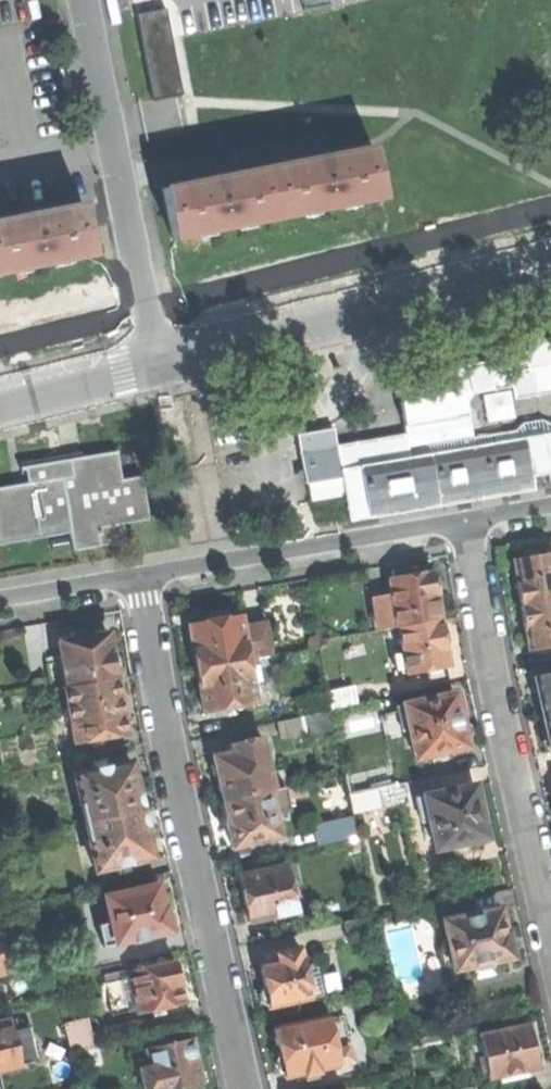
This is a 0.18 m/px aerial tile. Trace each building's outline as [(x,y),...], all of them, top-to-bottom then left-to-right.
[(151,99),(181,94),(165,9),(135,14),(151,99)] [(279,222),(385,202),(375,148),(318,159),(268,169),(279,222)] [(172,243),(279,222),(268,169),(222,179),(163,191),(172,243)] [(0,221),(0,271),(92,253),(82,204),(35,214),(0,221)] [(462,352),(464,363),(406,373),(409,398),(400,400),(405,431),(336,442),(333,426),(298,432),(311,498),(344,492),(348,518),(438,503),(437,496),(479,490),(480,497),(535,488),(533,474),(549,472),(550,484),(550,422),(540,418),(525,420),(517,428),(472,436),(467,400),(473,392),(512,385),(515,398),(550,391),(550,337),(462,352)] [(125,540),(123,522),(149,517),(142,476),(122,479),(117,450),(77,457),(70,458),(74,475),(28,483),(0,488),(0,543),(71,531),(74,549),(125,540)] [(26,467),(28,483),(74,475),(70,458),(26,467)] [(521,604),(550,599),(550,554),(543,555),(542,549),(533,550),(534,557),(515,560),(518,581),(517,581),(519,592),(521,604)] [(393,601),(373,605),(378,631),(400,627),(442,620),(436,588),(433,572),(413,576),(411,568),(401,569),(402,578),(390,580),(393,601)] [(310,591),(321,589),(320,579),(309,581),(310,591)] [(529,651),(550,647),(550,599),(521,604),(523,621),(525,630),(526,629),(529,651)] [(193,646),(197,670),(257,660),(271,657),(266,623),(243,627),(241,616),(220,620),(219,613),(211,615),(212,621),(190,625),(193,646)] [(446,647),(442,620),(400,627),(404,653),(395,655),(398,670),(407,669),(408,675),(429,671),(430,679),(443,677),(442,669),(449,667),(446,647)] [(47,660),(51,689),(64,687),(116,679),(115,672),(120,667),(118,658),(112,654),(111,648),(108,634),(82,638),(81,631),(71,633),(71,640),(59,642),(61,658),(47,660)] [(205,714),(256,705),(250,668),(258,666),(257,660),(197,670),(202,695),(205,714)] [(544,717),(550,716),(550,674),(535,677),(538,693),(544,717)] [(43,675),(34,677),(36,692),(46,690),(43,675)] [(121,712),(116,679),(64,687),(74,742),(125,735),(121,712)] [(328,692),(331,711),(356,705),(353,686),(328,692)] [(461,722),(455,695),(397,709),(398,714),(403,732),(410,731),(411,734),(417,759),(432,755),(433,760),(451,756),(450,751),(467,747),(466,743),(468,742),(472,735),(472,731),(471,727),(465,722),(461,722)] [(331,711),(299,718),(303,736),(335,729),(331,711)] [(411,734),(410,731),(403,732),(398,714),(375,719),(380,742),(411,734)] [(276,723),(279,737),(304,738),(303,736),(299,718),(276,723)] [(217,778),(223,801),(274,790),(262,738),(231,745),(232,753),(213,757),(214,764),(211,767),(212,771),(213,776),(217,778)] [(134,778),(131,763),(110,767),(109,765),(95,768),(95,770),(75,775),(85,823),(141,810),(134,778)] [(397,784),(393,765),(346,775),(350,794),(397,784)] [(403,783),(397,784),(350,794),(354,813),(407,801),(403,783)] [(476,786),(417,799),(423,824),(431,823),(437,850),(452,847),(453,851),(471,847),(470,843),(488,839),(484,823),(476,786)] [(226,825),(232,848),(280,838),(276,815),(290,812),(284,788),(274,790),(223,801),(228,824),(226,825)] [(148,840),(141,810),(85,823),(96,870),(115,865),(116,868),(130,865),(130,862),(152,857),(148,840)] [(359,838),(356,820),(319,828),(323,846),(344,841),(358,838),(359,838)] [(360,849),(358,838),(344,841),(347,852),(360,849)] [(245,903),(250,924),(296,913),(286,866),(239,877),(245,903)] [(162,906),(158,884),(104,896),(111,923),(99,926),(104,946),(170,931),(170,929),(175,922),(173,916),(173,912),(168,909),(166,909),(165,906),(162,906)] [(478,913),(475,896),(441,904),(449,943),(448,944),(454,970),(474,966),(475,972),(495,968),(494,962),(514,957),(513,952),(517,950),(519,946),(519,943),(519,939),(517,936),(514,934),(509,933),(509,930),(505,930),(500,908),(478,913)] [(349,938),(380,931),(377,914),(344,922),(349,938)] [(2,975),(3,974),(13,971),(5,933),(0,934),(0,976),(2,975)] [(269,1007),(269,1009),(323,996),(319,978),(307,980),(299,949),(273,956),(275,963),(260,967),(263,981),(265,990),(263,990),(259,995),(261,1003),(266,1007),(269,1007)] [(180,986),(175,962),(129,972),(130,977),(105,982),(112,1015),(137,1009),(138,1013),(184,1003),(180,986)] [(304,1074),(305,1077),(319,1074),(318,1070),(353,1062),(350,1046),(335,1050),(327,1017),(274,1029),(277,1044),(280,1056),(277,1061),(279,1070),(284,1075),(285,1078),(304,1074)] [(63,1024),(65,1030),(85,1025),(87,1035),(92,1034),(88,1018),(63,1024)] [(34,1062),(25,1024),(14,1027),(13,1021),(0,1024),(0,1070),(34,1062)] [(535,1049),(529,1024),(481,1035),(488,1063),(479,1065),(482,1075),(490,1073),(491,1078),(501,1076),(503,1082),(517,1079),(516,1073),(539,1067),(535,1049)] [(71,1054),(100,1048),(97,1033),(92,1034),(87,1035),(85,1025),(65,1030),(71,1054)] [(191,1039),(147,1049),(150,1066),(140,1069),(144,1088),(173,1088),(201,1083),(197,1063),(191,1039)]
